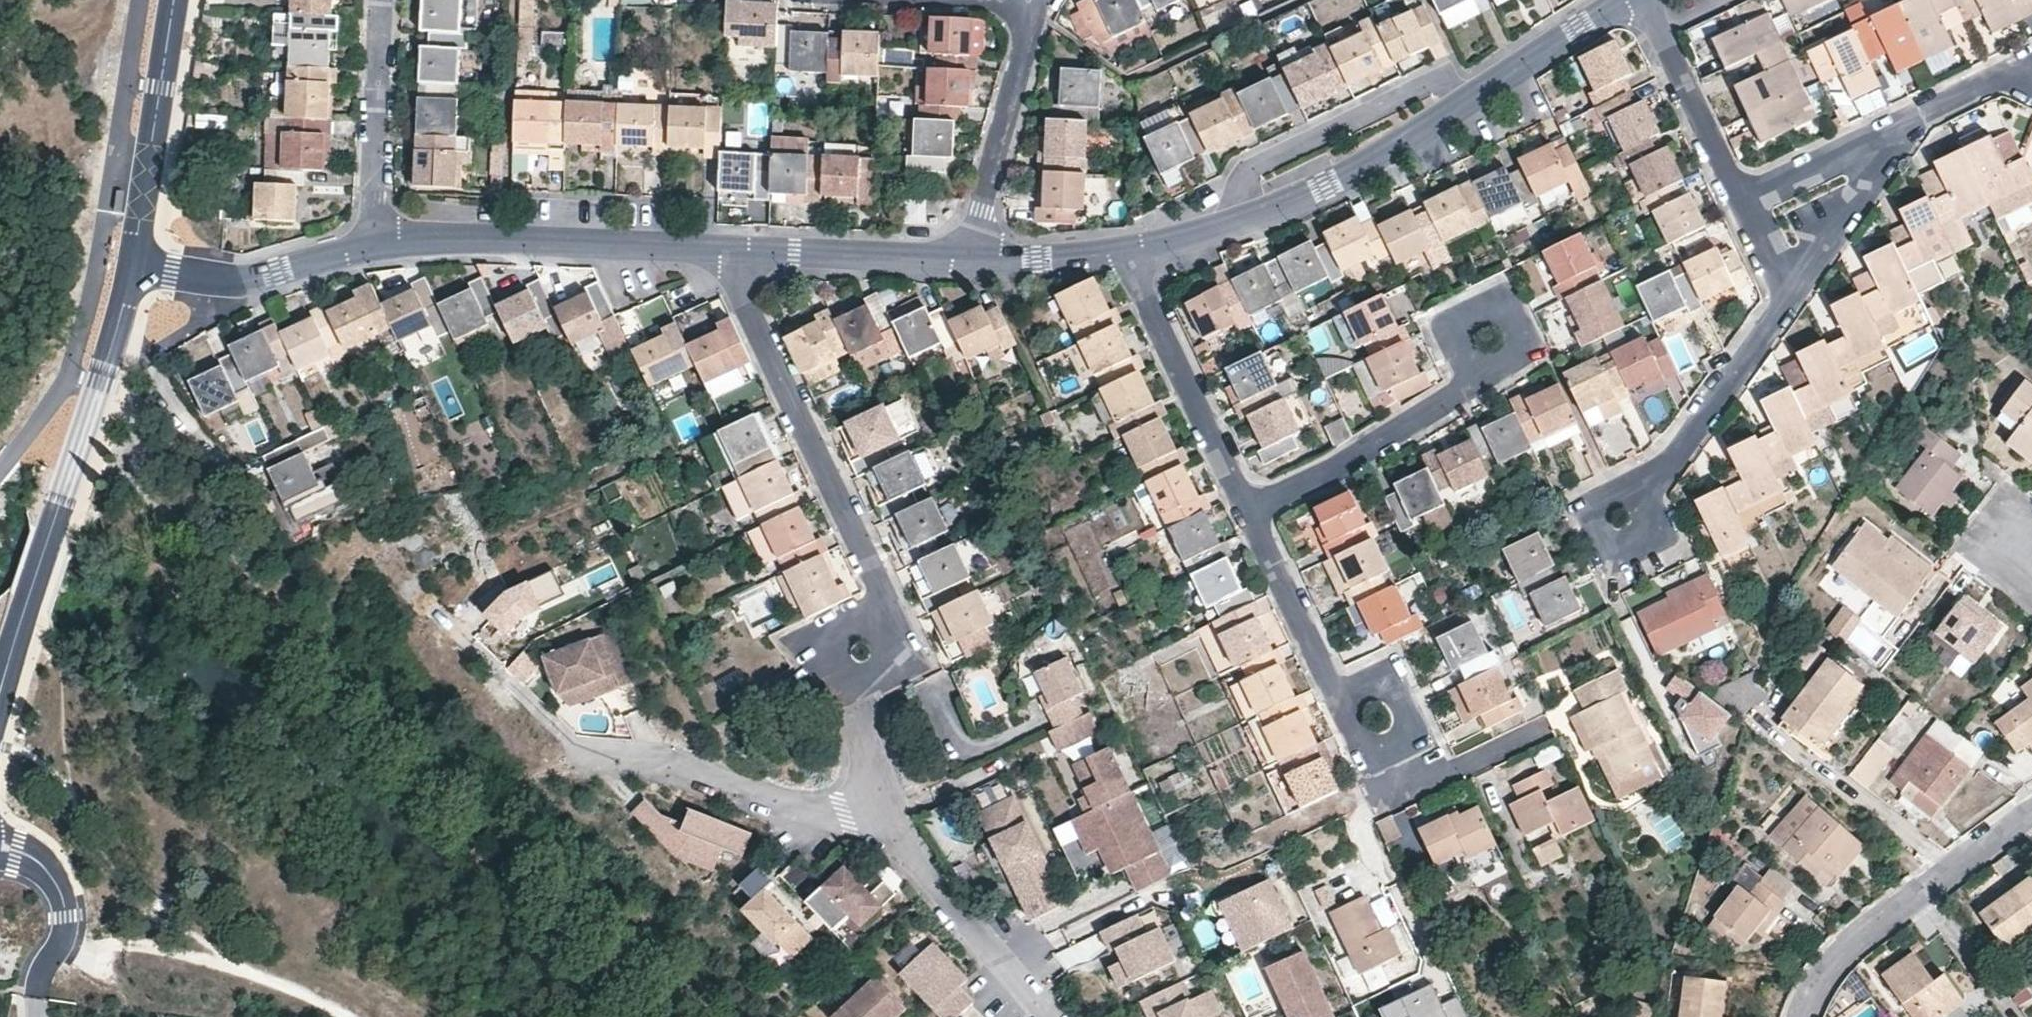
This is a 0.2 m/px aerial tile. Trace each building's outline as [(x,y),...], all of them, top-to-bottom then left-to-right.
[(293,14),(332,16),(333,0),(293,0),(293,14)] [(422,31),(430,31),(461,33),(462,0),(423,0),(422,31)] [(726,35),(741,36),(740,44),(776,45),(777,24),(777,11),(778,6),(742,5),(742,0),(728,0),(727,9),(726,35)] [(1135,0),(1098,0),(1097,0),(1096,0),(1085,0),(1080,2),(1098,39),(1103,43),(1114,38),(1146,22),(1140,10),(1135,0)] [(1140,10),(1154,3),(1158,11),(1181,0),(1135,0),(1140,10)] [(1441,42),(1424,6),(1419,8),(1415,0),(1391,0),(1369,9),(1373,19),(1378,28),(1395,64),(1441,42)] [(1440,15),(1471,0),(1433,0),(1440,15)] [(1789,16),(1810,6),(1822,0),(1782,0),(1789,16)] [(1814,15),(1841,3),(1839,0),(1822,0),(1810,6),(1814,15)] [(1953,0),(1907,0),(1898,4),(1924,59),(1938,52),(1954,45),(1946,29),(1939,14),(1956,6),(1953,0)] [(2010,0),(1953,0),(1956,6),(1958,10),(1978,2),(1982,12),(1992,32),(2019,19),(2010,0)] [(2019,19),(2031,13),(2031,0),(2010,0),(2019,19)] [(535,3),(520,2),(518,62),(532,62),(535,3)] [(1982,12),(1978,2),(1958,10),(1963,21),(1982,12)] [(1924,59),(1898,4),(1852,26),(1853,30),(1863,50),(1882,41),(1897,72),(1924,59)] [(1939,14),(1946,29),(1963,21),(1958,10),(1956,6),(1939,14)] [(205,11),(203,26),(236,27),(236,12),(205,11)] [(290,66),(329,67),(331,31),(338,31),(339,16),(332,16),(293,14),(292,32),(290,66)] [(1757,53),(1780,41),(1767,14),(1713,40),(1726,67),(1757,53)] [(920,54),(929,54),(937,54),(938,69),(969,70),(976,71),(977,56),(970,55),(971,18),(931,17),(921,16),(920,54)] [(1331,50),(1348,86),(1395,64),(1378,28),(1373,19),(1363,23),(1326,41),(1331,50)] [(1151,33),(1146,22),(1114,38),(1119,47),(1151,33)] [(777,24),(776,45),(775,70),(826,73),(828,40),(828,32),(793,31),(793,25),(777,24)] [(1863,50),(1853,30),(1807,52),(1818,75),(1837,67),(1852,97),(1879,84),(1863,50)] [(420,82),(458,84),(460,49),(466,49),(467,33),(461,33),(430,31),(429,47),(421,47),(420,82)] [(292,32),(273,32),(271,65),(290,66),(292,32)] [(842,79),(842,73),(878,75),(879,66),(880,34),(844,33),(844,41),(828,40),(826,73),(826,79),(842,79)] [(1285,72),(1302,108),(1348,86),(1331,50),(1326,41),(1280,63),(1285,72)] [(1631,74),(1616,41),(1581,59),(1595,91),(1590,95),(1596,107),(1631,91),(1624,78),(1631,74)] [(1757,53),(1766,71),(1735,86),(1748,114),(1802,88),(1780,41),(1757,53)] [(1943,64),(1938,52),(1924,59),(1931,73),(1942,68),(1943,64)] [(532,72),(532,62),(518,62),(517,72),(532,72)] [(288,117),(326,119),(328,83),(335,83),(335,68),(329,67),(290,66),(288,117)] [(960,121),(961,107),(969,106),(969,89),(969,70),(938,69),(927,69),(920,68),(919,105),(918,119),(955,121),(960,121)] [(1062,69),(1059,105),(1052,105),(1051,119),(1087,121),(1098,122),(1100,71),(1062,69)] [(1236,95),(1253,130),(1302,108),(1285,72),(1236,95)] [(417,134),(456,136),(458,99),(472,100),(473,85),(458,84),(420,82),(417,134)] [(1224,101),(1191,117),(1208,153),(1253,130),(1236,95),(1234,88),(1221,94),(1224,101)] [(1816,116),(1802,88),(1748,114),(1762,142),(1816,116)] [(567,92),(517,90),(515,140),(550,141),(550,147),(565,148),(566,142),(567,102),(567,92)] [(566,142),(583,143),(602,144),(602,150),(616,151),(616,144),(618,105),(617,92),(603,91),(568,90),(567,92),(567,102),(566,142)] [(1637,104),(1631,91),(1596,107),(1588,111),(1594,125),(1609,118),(1624,151),(1625,151),(1661,133),(1645,101),(1637,104)] [(618,105),(616,144),(654,146),(653,152),(669,153),(669,147),(670,107),(670,93),(617,92),(618,105)] [(670,107),(669,147),(704,149),(704,154),(720,155),(720,152),(722,109),(670,107)] [(1142,123),(1145,138),(1162,174),(1208,153),(1191,117),(1185,120),(1179,107),(1142,123)] [(333,118),(326,119),(288,117),(268,116),(266,168),(304,169),(323,170),(325,133),(333,133),(333,118)] [(916,119),(905,118),(903,156),(908,156),(914,156),(916,119)] [(907,169),(944,171),(945,157),(954,157),(955,121),(918,119),(916,119),(914,156),(908,156),(907,169)] [(1051,119),(1047,119),(1046,157),(1039,157),(1038,172),(1045,172),(1077,174),(1077,159),(1085,158),(1087,121),(1051,119)] [(1958,140),(1963,149),(1986,138),(1981,128),(1958,140)] [(1754,139),(1750,130),(1729,140),(1734,149),(1754,139)] [(2010,130),(1993,138),(2007,165),(2024,157),(2010,130)] [(323,170),(331,171),(333,133),(325,133),(323,170)] [(456,136),(417,134),(416,185),(454,187),(456,151),(462,151),(462,136),(456,136)] [(1963,149),(1989,203),(1995,217),(1996,219),(2031,202),(2031,176),(2024,157),(2007,165),(1993,138),(1991,135),(1986,138),(1963,149)] [(1667,148),(1660,150),(1653,137),(1625,151),(1624,151),(1618,154),(1625,168),(1633,164),(1647,198),(1676,183),(1683,180),(1667,148)] [(504,138),(496,138),(496,151),(504,151),(504,138)] [(772,138),(771,154),(809,156),(810,139),(772,138)] [(515,140),(514,154),(565,154),(565,148),(550,147),(550,141),(515,140)] [(1555,152),(1552,145),(1519,161),(1522,167),(1536,196),(1569,180),(1572,186),(1584,180),(1581,172),(1568,146),(1555,152)] [(1961,217),(1989,203),(1963,149),(1934,162),(1938,169),(1949,193),(1930,201),(1954,250),(1955,253),(1973,244),(1968,231),(1961,217)] [(496,151),(491,151),(490,173),(503,174),(504,151),(496,151)] [(720,155),(719,191),(755,193),(755,198),(770,199),(770,193),(771,154),(720,152),(720,155)] [(809,156),(771,154),(770,193),(786,194),(807,195),(807,201),(821,202),(822,196),(823,156),(809,156)] [(873,191),(874,155),(823,154),(823,156),(822,196),(826,196),(826,203),(854,204),(854,197),(859,197),(859,204),(872,204),(873,191)] [(1473,183),(1489,218),(1523,203),(1525,208),(1538,201),(1536,196),(1522,167),(1508,174),(1505,167),(1473,183)] [(303,184),(304,169),(266,168),(265,183),(257,183),(256,220),(295,221),(297,184),(303,184)] [(1930,201),(1949,193),(1938,169),(1919,177),(1928,197),(1930,201)] [(1077,174),(1045,172),(1044,208),(1037,208),(1036,222),(1074,223),(1075,210),(1082,210),(1084,173),(1077,174)] [(1489,218),(1473,183),(1425,205),(1428,212),(1442,241),(1476,225),(1479,230),(1492,224),(1489,218)] [(1647,214),(1654,211),(1669,243),(1673,241),(1705,226),(1690,195),(1683,197),(1676,183),(1647,198),(1641,201),(1647,214)] [(1900,248),(1896,251),(1917,294),(1937,284),(1927,263),(1954,250),(1930,201),(1928,197),(1900,209),(1907,223),(1915,241),(1900,248)] [(1995,217),(1989,203),(1961,217),(1968,231),(1995,217)] [(1428,212),(1415,218),(1412,212),(1379,227),(1392,254),(1396,263),(1429,247),(1432,253),(1445,246),(1442,241),(1428,212)] [(1325,235),(1327,241),(1343,270),(1376,255),(1378,260),(1392,254),(1379,227),(1375,219),(1361,225),(1358,219),(1325,235)] [(1900,248),(1915,241),(1907,223),(1892,229),(1900,248)] [(1595,284),(1589,270),(1595,266),(1580,235),(1559,245),(1544,252),(1559,284),(1553,287),(1560,300),(1566,297),(1595,284)] [(1296,293),(1329,277),(1331,283),(1346,277),(1343,270),(1327,241),(1315,247),(1312,242),(1279,257),(1296,293)] [(1919,299),(1917,294),(1896,251),(1893,244),(1865,257),(1872,271),(1879,288),(1861,297),(1873,321),(1919,299)] [(1721,256),(1718,250),(1683,265),(1687,272),(1701,300),(1734,284),(1737,290),(1749,284),(1734,251),(1721,256)] [(1955,253),(1954,250),(1927,263),(1937,284),(1964,272),(1955,253)] [(1279,257),(1233,280),(1250,314),(1282,299),(1285,305),(1298,299),(1296,293),(1279,257)] [(1879,288),(1872,271),(1853,280),(1859,293),(1861,297),(1879,288)] [(1687,272),(1674,279),(1670,272),(1637,287),(1649,314),(1654,322),(1687,307),(1690,312),(1703,306),(1701,300),(1687,272)] [(455,340),(489,324),(486,317),(499,311),(497,307),(482,276),(469,281),(472,289),(438,304),(442,312),(455,340)] [(412,283),(415,289),(381,305),(398,341),(431,325),(429,318),(442,312),(438,304),(426,277),(412,283)] [(527,284),(530,291),(497,307),(499,311),(513,341),(547,325),(553,338),(565,332),(555,309),(540,278),(527,284)] [(1093,279),(1057,295),(1079,342),(1115,325),(1122,322),(1115,309),(1109,311),(1093,279)] [(588,293),(555,309),(565,332),(572,345),(600,332),(613,359),(631,350),(615,315),(599,280),(586,287),(588,293)] [(1250,314),(1233,280),(1186,303),(1203,337),(1236,322),(1239,327),(1252,320),(1250,314)] [(1602,280),(1595,284),(1566,297),(1581,331),(1576,333),(1582,346),(1603,337),(1617,329),(1611,316),(1617,313),(1602,280)] [(342,341),(346,350),(377,336),(383,348),(398,341),(381,305),(371,283),(356,291),(358,297),(328,311),(342,341)] [(864,298),(867,304),(833,320),(845,343),(851,356),(883,340),(891,354),(905,348),(892,322),(878,292),(864,298)] [(1826,345),(1837,368),(1885,347),(1873,321),(1861,297),(1859,293),(1831,306),(1845,336),(1826,345)] [(1345,312),(1361,344),(1368,341),(1375,355),(1404,341),(1411,337),(1405,325),(1397,328),(1381,294),(1359,305),(1345,312)] [(1924,310),(1919,299),(1873,321),(1885,347),(1885,348),(1932,326),(1924,310)] [(945,316),(949,323),(982,307),(979,300),(945,316)] [(1987,320),(1996,315),(1990,302),(1980,306),(1987,320)] [(311,312),(314,318),(281,333),(298,370),(331,354),(328,347),(342,341),(328,311),(325,305),(311,312)] [(1932,326),(1940,322),(1933,306),(1924,310),(1932,326)] [(941,307),(928,313),(925,307),(892,322),(905,348),(910,357),(942,342),(944,347),(958,342),(949,323),(945,316),(941,307)] [(998,307),(986,314),(982,307),(949,323),(958,342),(967,359),(999,343),(1001,348),(1015,342),(998,307)] [(816,316),(818,321),(785,337),(802,373),(835,358),(832,349),(845,343),(833,320),(829,309),(816,316)] [(704,382),(739,367),(734,358),(746,353),(730,318),(718,325),(721,330),(687,346),(692,357),(704,382)] [(261,324),(263,329),(229,345),(233,353),(246,381),(280,366),(285,376),(298,370),(281,333),(274,319),(261,324)] [(666,335),(632,351),(649,387),(683,371),(680,363),(692,357),(687,346),(676,323),(663,329),(666,335)] [(1115,325),(1079,342),(1095,375),(1102,388),(1137,371),(1143,368),(1137,355),(1131,357),(1115,325)] [(1660,336),(1647,342),(1644,337),(1611,352),(1628,389),(1644,382),(1661,373),(1664,381),(1678,374),(1660,336)] [(1811,384),(1793,392),(1804,416),(1849,393),(1837,368),(1826,345),(1824,340),(1796,353),(1811,384)] [(1368,358),(1384,391),(1391,388),(1397,400),(1432,385),(1425,371),(1421,373),(1404,341),(1375,355),(1368,358)] [(1079,342),(1066,348),(1081,380),(1095,375),(1079,342)] [(1885,348),(1885,347),(1837,368),(1849,393),(1857,409),(1857,410),(1865,406),(1856,387),(1868,383),(1862,372),(1891,359),(1885,348)] [(1261,351),(1226,368),(1241,401),(1235,404),(1242,419),(1249,415),(1284,398),(1261,351)] [(1628,389),(1611,352),(1565,374),(1582,411),(1597,405),(1614,396),(1617,403),(1631,395),(1628,389)] [(220,359),(222,365),(191,381),(207,416),(239,401),(246,415),(259,408),(246,381),(233,353),(220,359)] [(1137,371),(1102,388),(1124,435),(1160,418),(1166,415),(1159,401),(1153,404),(1137,371)] [(1664,381),(1661,373),(1644,382),(1647,389),(1664,381)] [(2026,381),(2012,399),(2030,412),(2014,434),(2031,448),(2031,386),(2026,381)] [(1516,411),(1530,442),(1576,420),(1559,385),(1526,399),(1524,395),(1511,401),(1516,411)] [(1763,438),(1758,441),(1776,478),(1799,468),(1792,453),(1816,443),(1811,432),(1804,416),(1793,392),(1790,388),(1763,402),(1773,422),(1777,431),(1763,438)] [(1614,396),(1597,405),(1604,419),(1621,410),(1617,403),(1614,396)] [(1293,434),(1299,431),(1284,398),(1249,415),(1264,448),(1258,450),(1264,463),(1299,447),(1293,434)] [(902,399),(884,404),(889,419),(907,414),(902,399)] [(2012,399),(2004,410),(2006,429),(2014,434),(2030,412),(2012,399)] [(1400,406),(1397,400),(1380,410),(1383,417),(1400,406)] [(316,407),(305,413),(314,432),(324,426),(316,407)] [(882,408),(848,424),(855,440),(848,444),(843,446),(857,476),(866,471),(874,468),(891,459),(884,446),(898,440),(882,408)] [(1530,442),(1516,411),(1482,427),(1480,422),(1466,428),(1472,440),(1482,462),(1495,457),(1499,464),(1533,448),(1530,442)] [(776,444),(771,447),(754,414),(726,427),(719,431),(741,478),(777,461),(783,458),(776,444)] [(1336,446),(1354,435),(1344,415),(1325,423),(1336,446)] [(1160,418),(1124,435),(1146,481),(1182,464),(1188,461),(1182,448),(1176,451),(1160,418)] [(335,421),(324,426),(330,439),(342,433),(335,421)] [(1759,429),(1763,438),(1777,431),(1773,422),(1759,429)] [(1913,436),(1929,448),(1898,488),(1931,514),(1943,501),(1951,489),(1962,474),(1951,466),(1961,452),(1924,423),(1913,436)] [(848,424),(840,428),(848,444),(855,440),(848,424)] [(266,502),(274,500),(279,510),(273,514),(287,531),(326,514),(324,508),(342,498),(336,485),(341,482),(333,464),(315,472),(305,452),(330,439),(324,426),(314,432),(278,449),(264,456),(270,468),(269,469),(278,489),(262,497),(266,502)] [(719,431),(699,440),(722,487),(741,478),(719,431)] [(2014,434),(2008,440),(2031,458),(2031,448),(2014,434)] [(1782,490),(1776,478),(1758,441),(1755,436),(1728,449),(1743,481),(1724,489),(1735,512),(1782,490)] [(1428,468),(1439,490),(1451,484),(1455,492),(1489,475),(1482,462),(1472,440),(1438,455),(1435,449),(1422,456),(1428,468)] [(1824,456),(1816,443),(1792,453),(1799,468),(1824,456)] [(919,503),(913,490),(925,484),(909,451),(891,459),(874,468),(882,485),(874,489),(870,491),(884,520),(888,518),(896,514),(919,503)] [(793,494),(777,461),(741,478),(722,487),(738,519),(757,511),(764,525),(799,507),(806,504),(799,491),(793,494)] [(1146,481),(1162,515),(1170,511),(1176,525),(1204,511),(1211,508),(1204,495),(1198,498),(1182,464),(1146,481)] [(874,468),(866,471),(874,489),(882,485),(874,468)] [(1414,525),(1411,520),(1445,504),(1439,490),(1428,468),(1394,484),(1397,492),(1385,497),(1399,526),(1401,531),(1414,525)] [(615,481),(602,487),(609,503),(623,496),(615,481)] [(1749,541),(1746,535),(1735,512),(1724,489),(1723,487),(1695,500),(1721,554),(1749,541)] [(1789,504),(1798,500),(1793,488),(1783,492),(1789,504)] [(1959,495),(1951,489),(1943,501),(1951,507),(1959,495)] [(1783,492),(1782,490),(1735,512),(1746,535),(1766,525),(1763,516),(1789,504),(1783,492)] [(1366,524),(1350,491),(1314,508),(1322,526),(1330,542),(1322,545),(1329,559),(1336,556),(1365,542),(1359,528),(1366,524)] [(940,550),(935,537),(947,531),(931,497),(919,503),(896,514),(904,532),(896,535),(892,537),(906,567),(910,566),(918,562),(940,550)] [(822,538),(815,540),(799,507),(764,525),(779,557),(786,571),(821,554),(826,552),(828,551),(822,538)] [(1176,525),(1169,528),(1190,575),(1226,557),(1232,555),(1226,542),(1220,545),(1204,511),(1176,525)] [(896,514),(888,518),(896,535),(904,532),(896,514)] [(1366,524),(1359,528),(1365,542),(1373,538),(1378,536),(1371,522),(1366,524)] [(1888,538),(1866,523),(1833,566),(1876,599),(1861,618),(1884,635),(1924,584),(1922,581),(1881,550),(1888,538)] [(1552,567),(1555,566),(1539,533),(1533,536),(1526,524),(1492,540),(1498,553),(1503,550),(1519,583),(1552,567)] [(762,565),(779,557),(764,525),(747,533),(762,565)] [(1322,526),(1315,529),(1322,545),(1330,542),(1322,526)] [(1922,581),(1934,566),(1892,535),(1888,538),(1881,550),(1922,581)] [(1373,538),(1365,542),(1336,556),(1352,588),(1345,592),(1351,605),(1358,602),(1386,588),(1380,575),(1388,571),(1373,538)] [(1721,554),(1727,568),(1756,555),(1749,541),(1721,554)] [(940,550),(918,562),(926,578),(918,582),(914,584),(927,613),(932,612),(940,608),(963,596),(957,583),(969,578),(952,545),(940,550)] [(826,552),(821,554),(837,587),(842,584),(826,552)] [(842,584),(837,587),(821,554),(786,571),(801,604),(808,617),(850,597),(843,584),(842,584)] [(1329,559),(1323,562),(1339,593),(1345,592),(1352,588),(1336,556),(1329,559)] [(1190,575),(1206,608),(1214,605),(1220,618),(1255,601),(1249,588),(1242,591),(1226,557),(1190,575)] [(918,562),(910,566),(918,582),(926,578),(918,562)] [(636,582),(645,578),(637,564),(630,568),(636,582)] [(1566,576),(1559,580),(1552,567),(1519,583),(1517,584),(1523,596),(1530,594),(1547,628),(1582,610),(1566,576)] [(786,571),(778,574),(793,608),(801,604),(786,571)] [(1729,620),(1707,575),(1692,582),(1694,588),(1669,600),(1638,615),(1656,656),(1699,635),(1697,630),(1714,621),(1717,626),(1729,620)] [(1666,594),(1669,600),(1694,588),(1692,582),(1666,594)] [(1395,584),(1386,588),(1358,602),(1367,620),(1374,636),(1380,633),(1386,646),(1399,640),(1424,628),(1417,615),(1411,617),(1395,584)] [(940,608),(948,625),(940,629),(936,630),(951,661),(986,644),(979,630),(991,624),(975,590),(963,596),(940,608)] [(1976,662),(2003,627),(1964,598),(1932,639),(1957,659),(1963,653),(1976,662)] [(1242,665),(1270,651),(1254,617),(1262,614),(1255,601),(1220,618),(1226,631),(1219,635),(1235,668),(1242,665)] [(1351,605),(1350,606),(1357,624),(1367,620),(1358,602),(1351,605)] [(1861,618),(1845,606),(1827,629),(1843,641),(1861,618)] [(940,629),(948,625),(940,608),(932,612),(940,629)] [(1488,654),(1473,621),(1437,638),(1453,671),(1459,669),(1466,682),(1495,668),(1501,665),(1495,652),(1488,654)] [(1717,626),(1714,621),(1697,630),(1699,635),(1717,626)] [(639,679),(620,628),(544,656),(558,694),(605,676),(599,660),(609,657),(620,687),(639,679)] [(1204,642),(1216,672),(1227,667),(1215,637),(1204,642)] [(1277,649),(1270,651),(1242,665),(1235,668),(1220,675),(1241,722),(1257,714),(1265,711),(1293,698),(1278,665),(1283,662),(1277,649)] [(620,687),(609,657),(599,660),(605,676),(558,694),(569,705),(620,687)] [(1831,658),(1784,719),(1816,743),(1828,728),(1862,684),(1864,682),(1831,658)] [(1075,697),(1084,692),(1069,660),(1037,675),(1039,680),(1045,694),(1052,707),(1046,710),(1055,728),(1083,714),(1075,697)] [(1518,698),(1511,700),(1495,668),(1466,682),(1460,685),(1475,717),(1482,715),(1488,726),(1523,710),(1518,698)] [(1638,727),(1635,728),(1618,694),(1627,690),(1618,670),(1575,690),(1585,710),(1578,713),(1595,748),(1601,744),(1618,780),(1655,762),(1638,727)] [(1677,705),(1701,755),(1722,745),(1716,734),(1731,715),(1683,678),(1673,692),(1684,701),(1677,705)] [(2022,686),(2030,698),(1996,722),(2017,750),(2029,742),(2031,745),(2031,680),(2022,686)] [(1868,689),(1862,684),(1828,728),(1839,735),(1861,708),(1856,704),(1868,689)] [(1052,707),(1045,694),(1040,696),(1046,710),(1052,707)] [(1287,758),(1316,744),(1299,710),(1305,708),(1299,695),(1293,698),(1265,711),(1257,714),(1241,722),(1263,768),(1280,761),(1287,758)] [(1903,708),(1911,714),(1919,704),(1911,697),(1903,708)] [(1099,732),(1090,711),(1083,714),(1055,728),(1049,731),(1058,751),(1099,732)] [(1960,733),(1941,718),(1892,780),(1905,789),(1912,780),(1942,804),(1984,751),(1960,733)] [(1852,773),(1868,785),(1894,752),(1878,739),(1852,773)] [(1301,807),(1337,790),(1322,757),(1327,755),(1321,741),(1316,744),(1287,758),(1280,761),(1263,768),(1285,815),(1301,807)] [(1538,767),(1558,756),(1552,744),(1531,755),(1538,767)] [(1662,776),(1655,762),(1618,780),(1601,744),(1595,748),(1618,797),(1662,776)] [(1130,792),(1108,747),(1072,764),(1087,795),(1078,799),(1085,814),(1130,792)] [(1592,821),(1577,788),(1547,802),(1541,790),(1553,784),(1546,770),(1513,786),(1519,800),(1510,804),(1525,836),(1555,822),(1562,836),(1592,821)] [(1905,789),(1903,792),(1933,815),(1942,804),(1912,780),(1905,789)] [(1130,792),(1085,814),(1105,857),(1113,873),(1124,868),(1158,852),(1130,792)] [(1069,902),(1018,796),(982,814),(994,839),(1001,836),(1014,863),(1008,866),(1033,920),(1069,902)] [(752,830),(697,808),(691,823),(686,821),(664,813),(650,798),(638,810),(679,853),(713,867),(722,845),(743,853),(752,830)] [(691,823),(697,808),(692,806),(686,821),(691,823)] [(1498,845),(1479,806),(1459,815),(1458,812),(1419,831),(1435,863),(1458,853),(1469,875),(1504,858),(1498,845)] [(1821,807),(1810,820),(1807,817),(1804,817),(1794,827),(1792,831),(1791,834),(1792,834),(1795,837),(1786,848),(1819,877),(1827,866),(1835,873),(1838,876),(1865,844),(1821,807)] [(1105,857),(1085,814),(1072,820),(1093,863),(1105,857)] [(1392,814),(1375,822),(1385,842),(1401,834),(1392,814)] [(1151,831),(1166,867),(1182,861),(1167,824),(1151,831)] [(1001,836),(994,839),(1008,866),(1014,863),(1001,836)] [(1158,852),(1124,868),(1134,890),(1169,874),(1158,852)] [(767,889),(780,876),(765,861),(740,884),(754,900),(767,889)] [(862,927),(897,893),(885,880),(871,893),(868,897),(861,889),(865,886),(845,865),(806,902),(834,931),(850,915),(862,927)] [(1819,877),(1826,882),(1835,873),(1827,866),(1819,877)] [(1983,914),(2006,946),(2029,930),(2031,928),(2031,878),(1983,914)] [(1221,902),(1245,951),(1293,928),(1270,879),(1221,902)] [(1746,940),(1755,929),(1761,933),(1785,902),(1760,882),(1751,893),(1742,886),(1706,931),(1721,942),(1731,929),(1746,940)] [(865,886),(861,889),(868,897),(871,893),(865,886)] [(767,889),(754,900),(743,911),(776,945),(780,942),(794,958),(814,939),(767,889)] [(1388,928),(1381,931),(1364,895),(1330,911),(1360,973),(1400,954),(1388,928)] [(1146,934),(1136,914),(1102,931),(1111,952),(1117,949),(1126,944),(1132,956),(1123,960),(1133,981),(1176,961),(1160,927),(1146,934)] [(2029,930),(2006,946),(2010,953),(2031,938),(2031,934),(2029,930)] [(920,933),(897,955),(908,967),(902,973),(944,1016),(958,1016),(972,1003),(959,989),(966,982),(920,933)] [(1126,944),(1117,949),(1123,960),(1132,956),(1126,944)] [(1303,951),(1267,968),(1290,1016),(1334,1016),(1303,951)] [(1916,995),(1932,1016),(1945,1016),(1967,1001),(1947,974),(1937,981),(1915,952),(1885,974),(1905,1003),(1911,999),(1916,995)] [(1687,975),(1681,1016),(1723,1016),(1727,981),(1687,975)] [(876,976),(832,1016),(898,1016),(907,1008),(876,976)] [(1184,980),(1179,983),(1188,1001),(1193,999),(1184,980)] [(1179,983),(1154,995),(1165,1016),(1213,1016),(1221,1013),(1210,990),(1193,999),(1188,1001),(1179,983)] [(1451,997),(1436,1005),(1425,983),(1372,1010),(1376,1016),(1462,1016),(1451,997)] [(1154,995),(1143,1000),(1151,1016),(1165,1016),(1154,995)]
